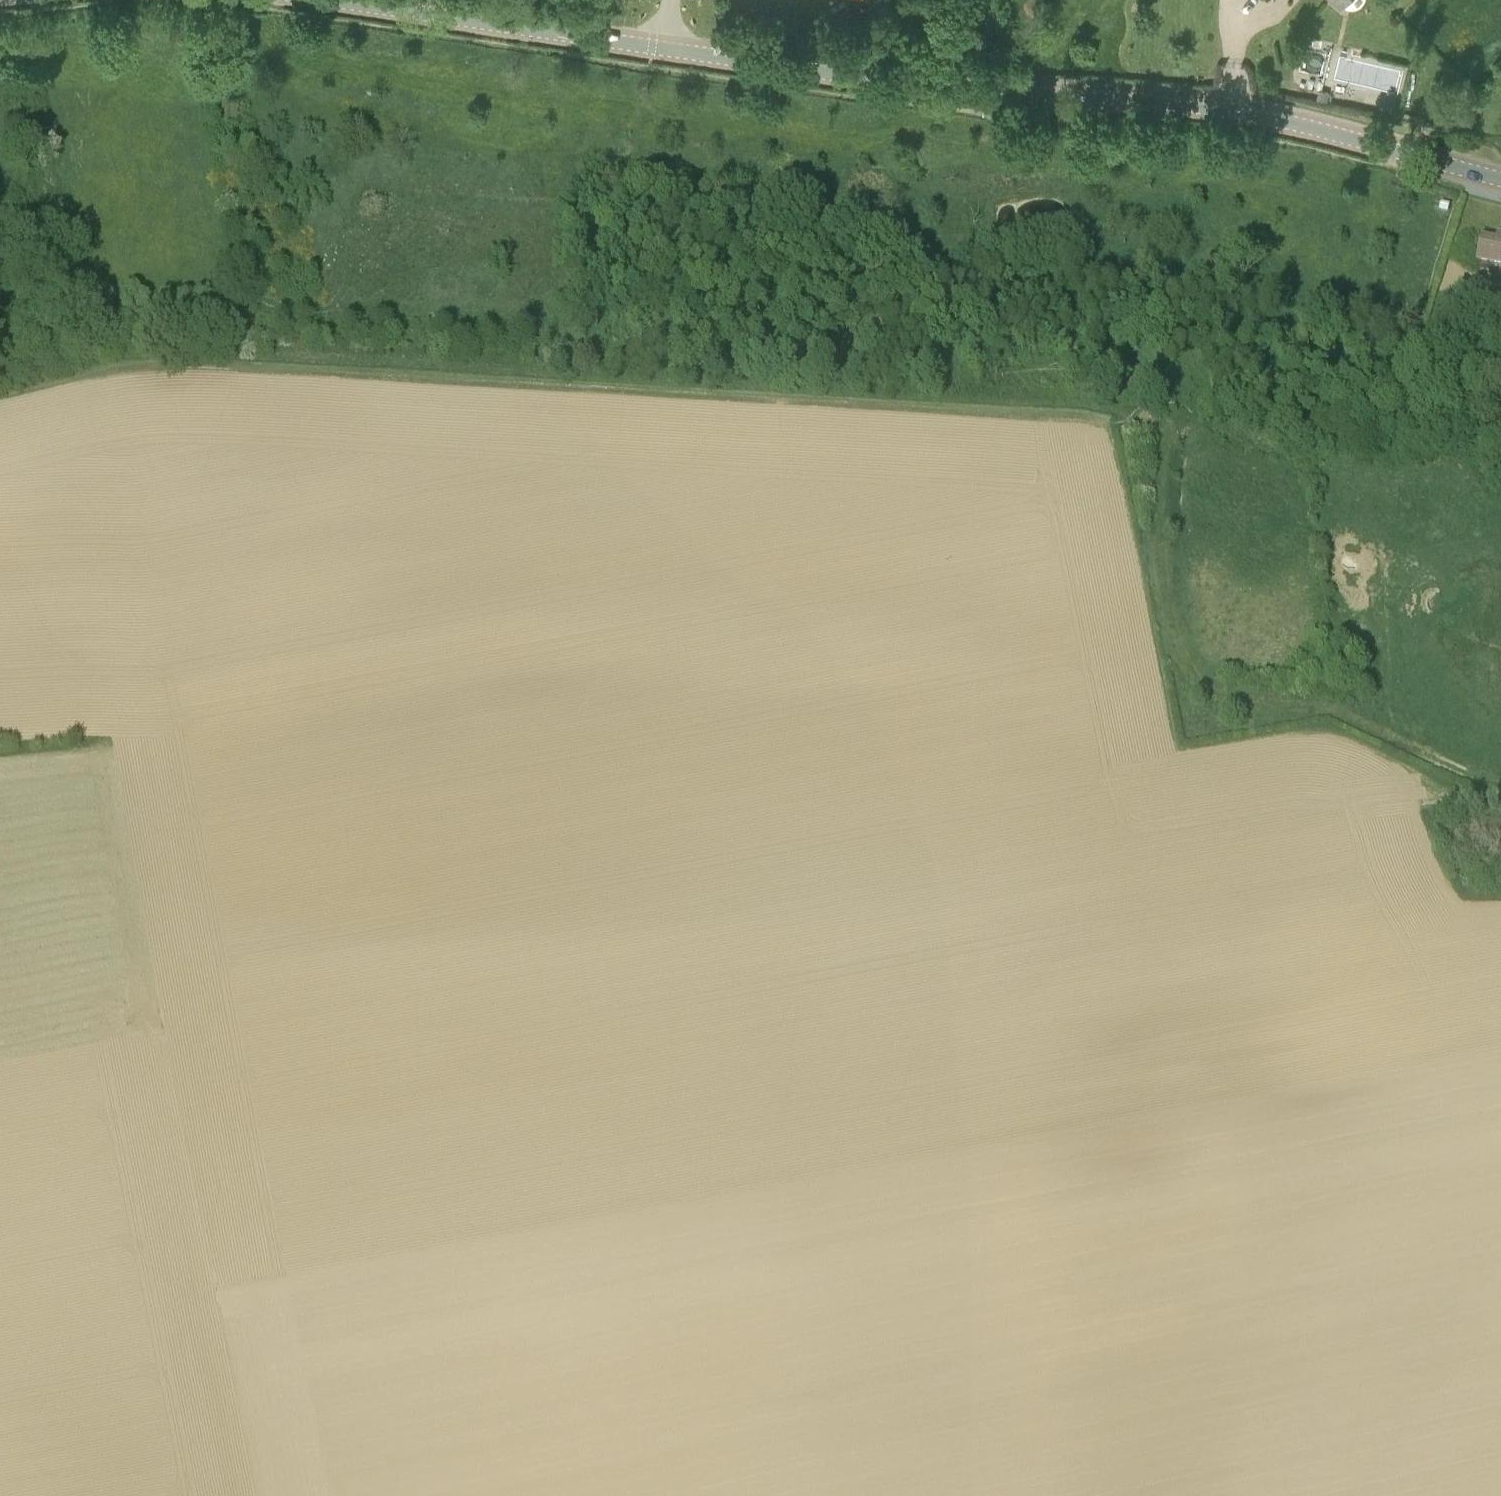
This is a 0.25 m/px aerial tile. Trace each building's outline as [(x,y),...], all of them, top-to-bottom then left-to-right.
[(845,2),(830,9),(835,18),(849,11),(845,2)] [(1319,89),(1317,99),(1327,100),(1329,91),(1319,89)] [(1481,239),(1477,262),(1500,267),(1500,242),(1481,239)]
